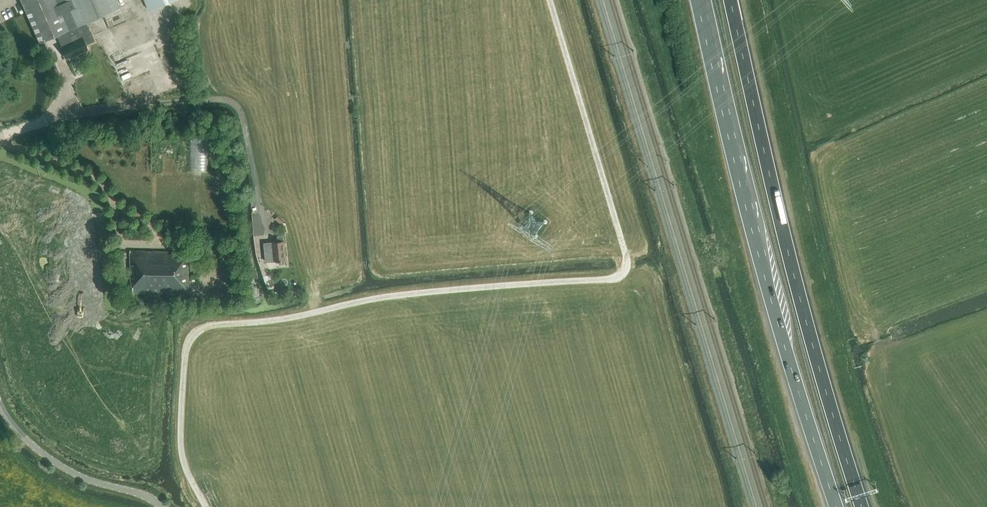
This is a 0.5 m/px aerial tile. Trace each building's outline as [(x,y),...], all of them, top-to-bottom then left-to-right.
[(39,43),(56,35),(85,22),(119,7),(116,0),(20,0),(39,43)] [(150,11),(174,0),(145,0),(150,11)] [(85,22),(56,35),(61,47),(66,59),(87,49),(85,45),(95,41),(91,33),(90,34),(85,22)] [(191,136),(192,170),(210,169),(209,135),(191,136)] [(284,236),(278,236),(278,242),(264,243),(266,261),(286,259),(284,236)] [(188,295),(189,252),(130,252),(131,282),(133,282),(133,293),(188,295)]
